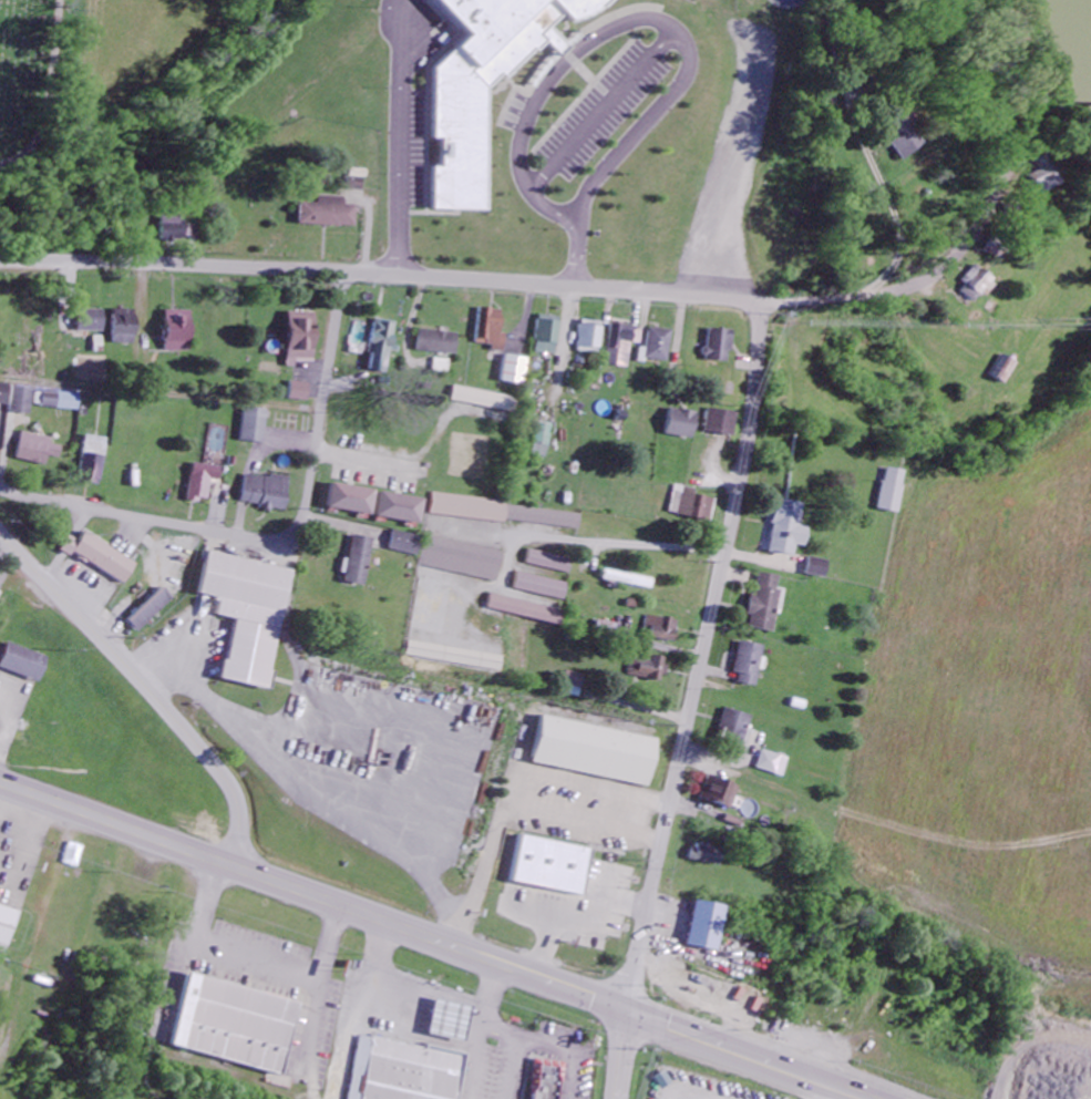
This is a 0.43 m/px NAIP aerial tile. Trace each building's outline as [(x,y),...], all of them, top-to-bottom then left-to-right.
[(1031,177),(1040,196),(1062,186),(1047,156),(1032,163),(1037,174),(1031,177)] [(304,204),(303,227),(360,228),(360,207),(348,207),(349,199),(322,198),(322,205),(304,204)] [(193,240),(192,220),(167,221),(168,241),(193,240)] [(956,291),(975,307),(995,283),(976,267),(956,291)] [(494,352),(505,354),(508,335),(502,334),(505,313),(483,309),(477,345),(494,348),(494,352)] [(107,312),(85,311),(84,334),(107,334),(107,312)] [(195,353),(195,312),(170,312),(170,353),(195,353)] [(139,345),(140,314),(118,313),(117,345),(139,345)] [(290,366),(317,367),(318,314),(291,314),(290,366)] [(560,356),(561,321),(539,320),(537,355),(560,356)] [(397,326),(377,322),(371,355),(375,355),(371,372),(389,375),(397,326)] [(605,325),(581,324),(579,354),(603,355),(605,325)] [(644,329),(614,326),(610,367),(631,369),(633,344),(642,345),(644,329)] [(675,332),(652,329),(648,360),(671,363),(675,332)] [(735,332),(709,331),(708,364),(729,364),(730,354),(735,354),(735,332)] [(459,334),(420,333),(419,354),(459,355),(459,334)] [(990,378),(1006,387),(1018,364),(1002,356),(990,378)] [(526,386),(529,360),(505,357),(502,384),(526,386)] [(311,385),(292,384),(291,402),(310,403),(311,385)] [(0,385),(0,405),(10,406),(11,385),(0,385)] [(453,402),(516,415),(518,400),(456,387),(453,402)] [(31,416),(34,390),(13,388),(11,414),(31,416)] [(44,410),(80,411),(81,395),(44,394),(44,410)] [(265,445),(268,412),(245,410),(242,444),(265,445)] [(700,415),(674,410),(669,436),(695,441),(700,415)] [(738,415),(711,410),(706,434),(734,439),(738,415)] [(554,426),(536,425),(533,457),(550,459),(554,426)] [(18,462),(47,466),(47,458),(60,459),(61,447),(51,446),(52,439),(20,435),(18,462)] [(107,440),(85,437),(79,484),(101,487),(107,440)] [(211,482),(220,483),(222,469),(193,466),(189,501),(209,504),(211,482)] [(879,511),(900,515),(908,473),(887,469),(879,511)] [(291,481),(246,476),(242,507),(287,512),(291,481)] [(330,510),(374,517),(378,492),(334,485),(330,510)] [(697,492),(677,486),(670,514),(710,524),(716,502),(696,497),(697,492)] [(427,502),(383,493),(378,518),(422,526),(427,502)] [(585,514),(434,497),(432,515),(583,532),(585,514)] [(800,527),(804,506),(779,501),(768,554),(795,559),(797,548),(806,550),(810,529),(800,527)] [(391,552),(419,558),(423,539),(396,533),(391,552)] [(80,544),(66,537),(59,552),(127,585),(137,563),(84,537),(80,544)] [(343,585),(367,588),(374,541),(355,538),(351,564),(346,563),(343,585)] [(423,568),(498,584),(504,554),(429,538),(423,568)] [(571,576),(575,562),(532,551),(528,565),(571,576)] [(293,571),(209,555),(201,597),(221,600),(217,618),(235,621),(224,682),(272,691),(275,674),(273,674),(293,571)] [(831,563),(811,559),(808,576),(827,580),(831,563)] [(604,584),(653,590),(654,579),(606,573),(604,584)] [(564,603),(568,586),(519,574),(515,591),(564,603)] [(750,631),(776,635),(780,610),(784,611),(787,592),(779,591),(781,579),(758,575),(752,618),(750,631)] [(135,632),(176,604),(167,591),(126,619),(135,632)] [(565,612),(491,597),(488,612),(562,626),(565,612)] [(673,645),(680,625),(649,615),(642,634),(673,645)] [(503,658),(409,644),(407,659),(500,673),(503,658)] [(737,676),(742,676),(741,686),(760,688),(765,647),(741,645),(737,676)] [(41,683),(49,658),(8,646),(1,671),(41,683)] [(668,661),(632,656),(628,678),(664,684),(668,661)] [(563,684),(581,690),(585,678),(567,672),(563,684)] [(723,736),(750,741),(754,717),(728,712),(723,736)] [(539,715),(655,739),(645,787),(529,761),(539,715)] [(760,770),(786,779),(792,761),(766,752),(760,770)] [(733,811),(742,789),(711,777),(703,799),(733,811)] [(587,898),(596,851),(523,838),(515,885),(587,898)] [(726,850),(692,847),(691,863),(724,866),(726,850)] [(526,873),(566,885),(559,908),(519,896),(526,873)] [(693,900),(723,905),(714,948),(685,943),(693,900)] [(0,907),(0,954),(8,957),(21,914),(0,907)] [(185,970),(297,1002),(277,1074),(165,1042),(185,970)] [(433,995),(471,1004),(463,1040),(425,1031),(433,995)] [(465,1052),(455,1098),(357,1098),(371,1035),(423,1046),(423,1044),(465,1052)] [(564,1061),(560,1098),(529,1098),(529,1092),(527,1092),(531,1057),(564,1061)]
